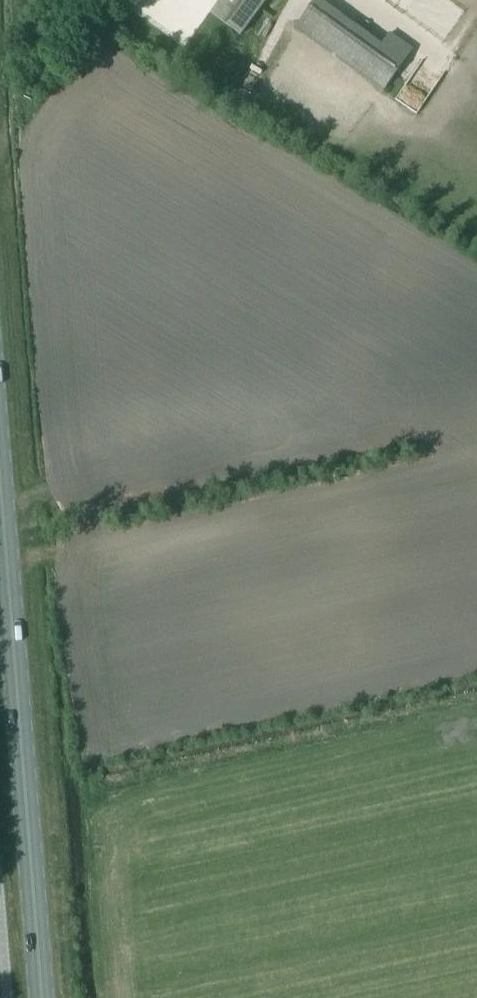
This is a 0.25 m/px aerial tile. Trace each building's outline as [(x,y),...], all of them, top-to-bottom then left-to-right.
[(215,13),(247,35),(271,0),(224,0),(215,13)] [(382,91),(412,50),(389,33),(381,44),(321,0),(316,0),(296,27),(382,91)] [(354,15),(365,0),(332,0),(354,15)] [(430,33),(453,0),(384,0),(430,33)]
